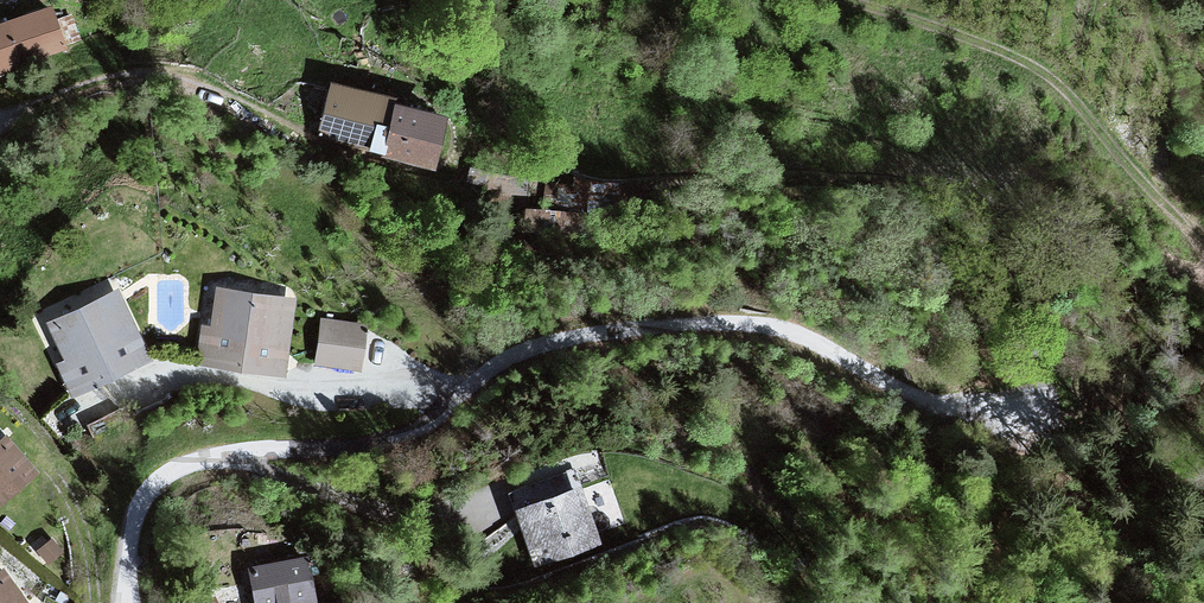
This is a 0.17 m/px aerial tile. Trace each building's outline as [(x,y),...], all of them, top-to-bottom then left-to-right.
[(0,28),(0,70),(65,47),(51,9),(0,28)] [(335,85),(324,130),(385,145),(392,147),(391,154),(433,164),(444,122),(394,109),(396,101),(335,85)] [(109,286),(40,319),(59,364),(48,365),(70,397),(148,366),(109,286)] [(287,298),(204,288),(202,331),(194,327),(193,368),(287,381),(287,298)] [(314,360),(363,365),(368,316),(320,311),(314,360)] [(0,436),(0,502),(35,470),(0,436)] [(508,479),(515,497),(583,470),(576,453),(508,479)] [(567,478),(502,505),(535,572),(604,545),(567,478)] [(234,568),(243,602),(308,602),(293,551),(234,568)] [(0,575),(0,602),(19,602),(0,575)]
